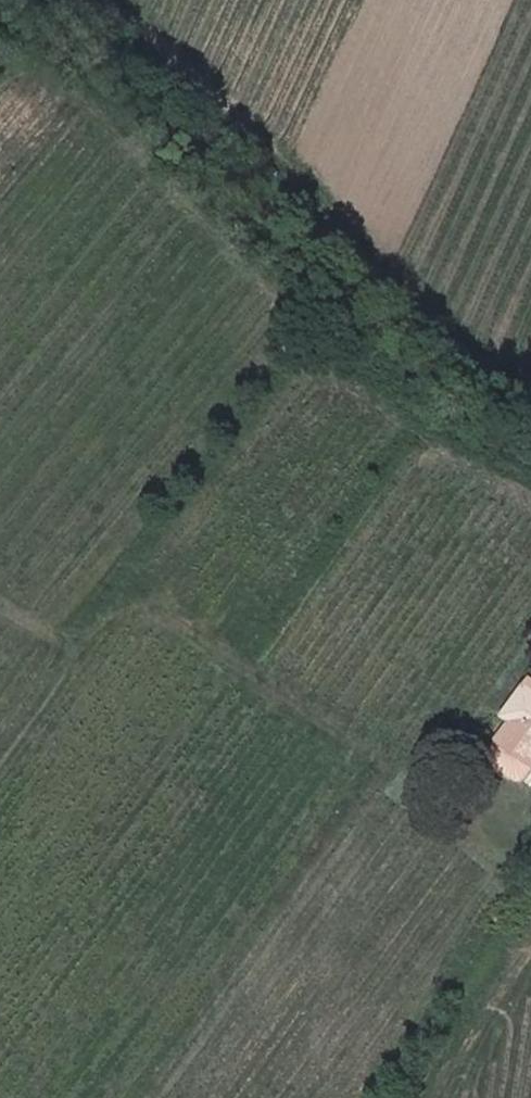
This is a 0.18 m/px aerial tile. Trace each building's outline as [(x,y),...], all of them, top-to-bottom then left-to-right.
[(530,682),(509,717),(519,724),(506,745),(530,761),(530,682)]
